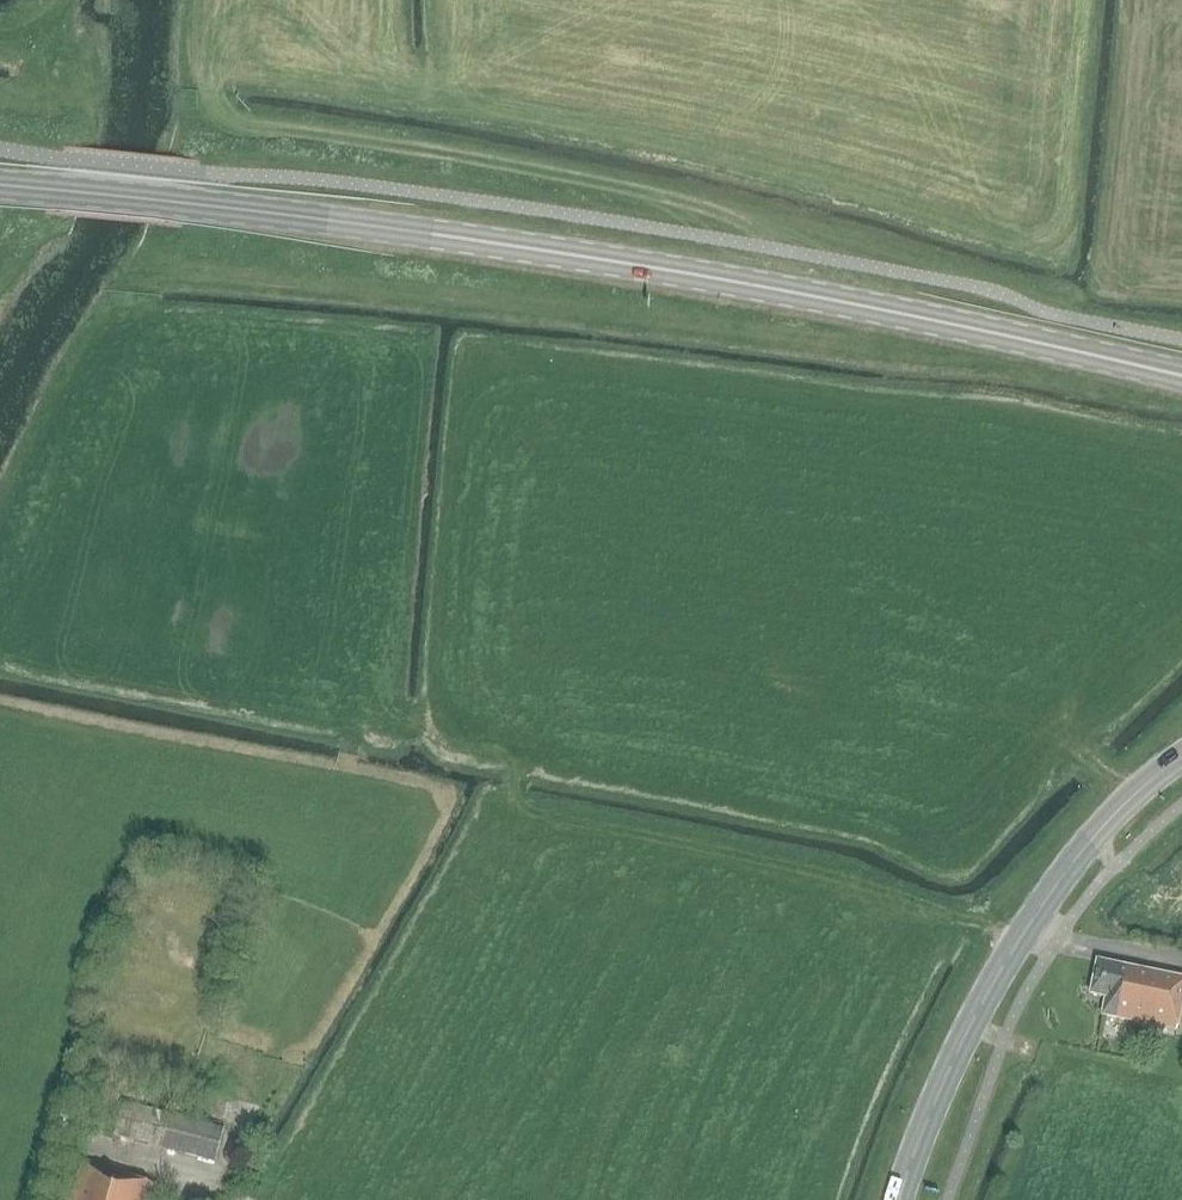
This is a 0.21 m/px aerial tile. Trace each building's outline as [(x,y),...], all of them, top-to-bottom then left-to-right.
[(1181,1004),(1181,979),(1097,962),(1090,995),(1106,998),(1102,1016),(1176,1031),(1181,1004)] [(121,1105),(114,1136),(215,1162),(224,1131),(121,1105)] [(72,1199),(149,1199),(153,1185),(132,1179),(133,1175),(82,1162),(72,1199)]
